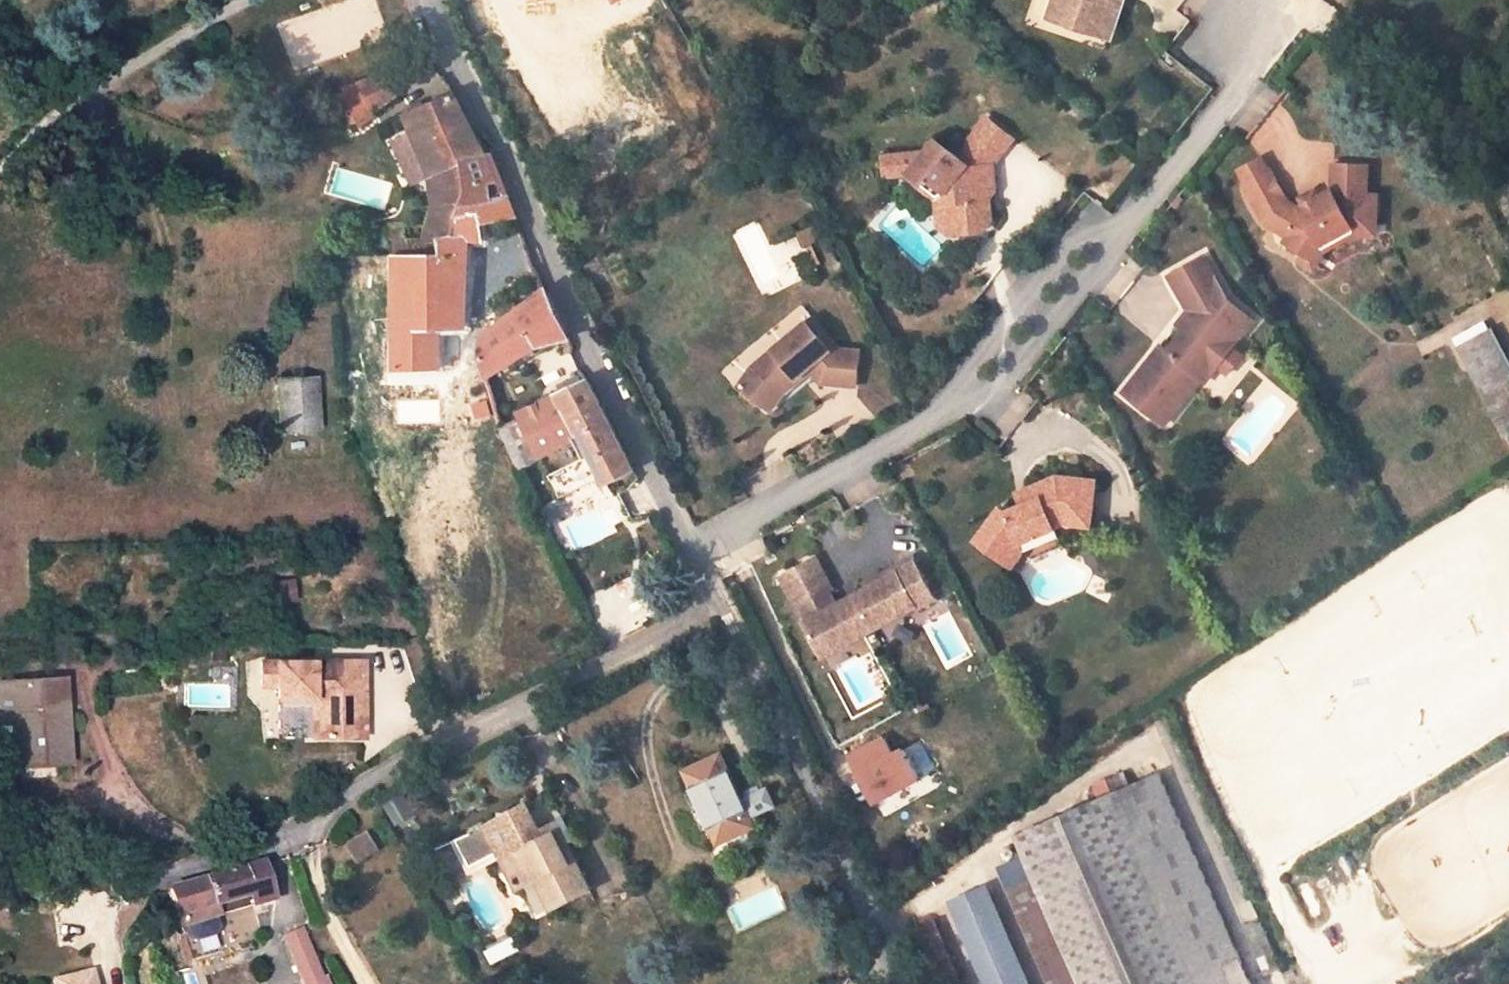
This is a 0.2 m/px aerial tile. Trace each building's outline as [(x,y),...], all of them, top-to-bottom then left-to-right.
[(1122,0),(1055,0),(1050,15),(1080,25),(1083,15),(1114,26),(1122,0)] [(1114,26),(1083,15),(1080,25),(1111,35),(1114,26)] [(366,97),(392,89),(386,70),(342,84),(353,121),(371,115),(366,97)] [(452,92),(402,109),(421,161),(433,159),(442,195),(430,239),(408,242),(406,229),(388,233),(394,254),(453,250),(465,161),(484,153),(452,92)] [(1012,138),(986,116),(955,154),(935,137),(924,150),(881,152),(882,173),(906,171),(920,183),(925,176),(942,189),(946,223),(958,232),(980,231),(989,219),(987,197),(981,192),(980,180),(992,179),(991,164),(1012,138)] [(508,200),(490,151),(484,153),(465,161),(459,209),(485,202),(508,200)] [(1261,157),(1234,171),(1241,184),(1268,170),(1261,157)] [(1268,170),(1241,184),(1263,223),(1286,237),(1282,244),(1301,255),(1310,241),(1318,246),(1351,228),(1351,225),(1374,225),(1375,197),(1364,196),(1365,166),(1331,165),(1330,191),(1297,209),(1285,202),(1268,170)] [(942,189),(925,176),(920,183),(917,185),(933,198),(936,224),(946,223),(942,189)] [(992,179),(980,180),(981,192),(987,197),(993,190),(992,179)] [(485,202),(485,221),(517,219),(508,200),(485,202)] [(394,372),(442,373),(441,329),(465,329),(470,240),(486,241),(485,221),(485,202),(459,209),(453,250),(394,254),(394,372)] [(1318,246),(1310,241),(1301,255),(1298,261),(1310,269),(1321,250),(1352,234),(1374,236),(1374,225),(1351,225),(1351,228),(1318,246)] [(1200,258),(1166,278),(1186,312),(1191,321),(1183,330),(1167,350),(1160,345),(1123,391),(1164,424),(1200,379),(1204,382),(1217,366),(1215,349),(1231,347),(1252,321),(1225,301),(1200,258)] [(569,337),(548,290),(480,342),(481,358),(487,378),(535,349),(569,337)] [(1191,321),(1186,312),(1177,324),(1183,330),(1191,321)] [(755,364),(739,383),(764,401),(776,386),(785,391),(802,377),(800,374),(812,364),(824,380),(858,383),(862,349),(841,347),(814,315),(755,364)] [(1489,327),(1458,344),(1505,434),(1508,432),(1508,366),(1489,327)] [(1231,347),(1215,349),(1217,366),(1227,374),(1241,356),(1231,347)] [(320,430),(318,378),(278,380),(280,432),(320,430)] [(604,478),(608,484),(634,470),(587,378),(518,414),(522,420),(502,428),(519,469),(574,440),(584,435),(604,478)] [(785,391),(776,386),(764,401),(772,406),(785,391)] [(593,483),(604,478),(584,435),(574,440),(593,483)] [(997,507),(972,540),(1002,562),(1017,543),(1014,537),(1030,530),(1034,539),(1053,531),(1052,527),(1061,523),(1087,526),(1092,480),(1053,476),(1023,489),(1027,498),(1017,502),(1018,506),(1003,512),(997,507)] [(1023,489),(1013,493),(1017,502),(1027,498),(1023,489)] [(1017,543),(1002,562),(1008,567),(1020,552),(1056,537),(1053,531),(1034,539),(1030,530),(1014,537),(1017,543)] [(812,556),(777,575),(820,655),(913,605),(914,608),(933,598),(910,556),(891,565),(893,570),(836,601),(822,609),(814,594),(829,586),(812,556)] [(829,586),(814,594),(822,609),(836,601),(829,586)] [(365,735),(362,658),(327,659),(327,667),(312,667),(312,660),(258,661),(259,686),(276,685),(277,698),(312,696),(314,737),(365,735)] [(327,667),(327,659),(312,660),(312,667),(327,667)] [(66,692),(65,673),(0,676),(0,719),(18,718),(16,696),(66,692)] [(70,762),(66,692),(16,696),(18,718),(20,764),(70,762)] [(901,742),(889,747),(882,732),(843,749),(866,802),(917,780),(901,742)] [(742,800),(723,755),(687,772),(696,791),(684,796),(716,867),(764,848),(755,826),(761,824),(749,797),(742,800)] [(1155,778),(1016,837),(1026,860),(1010,867),(1061,983),(1244,983),(1155,778)] [(577,857),(571,845),(578,842),(567,820),(541,833),(524,809),(485,828),(484,826),(473,831),(474,833),(460,840),(472,868),(502,854),(516,885),(541,874),(544,881),(540,883),(554,912),(594,893),(577,857)] [(365,827),(344,840),(355,860),(377,847),(365,827)] [(172,890),(182,924),(188,923),(190,934),(198,938),(218,933),(223,927),(221,915),(227,914),(224,902),(252,895),(254,907),(271,903),(261,868),(172,890)] [(916,922),(942,983),(962,983),(932,915),(916,922)] [(960,943),(981,983),(1015,983),(1024,979),(997,925),(960,943)] [(307,929),(285,937),(304,983),(329,983),(307,929)] [(92,969),(55,979),(57,983),(96,983),(92,969)]
